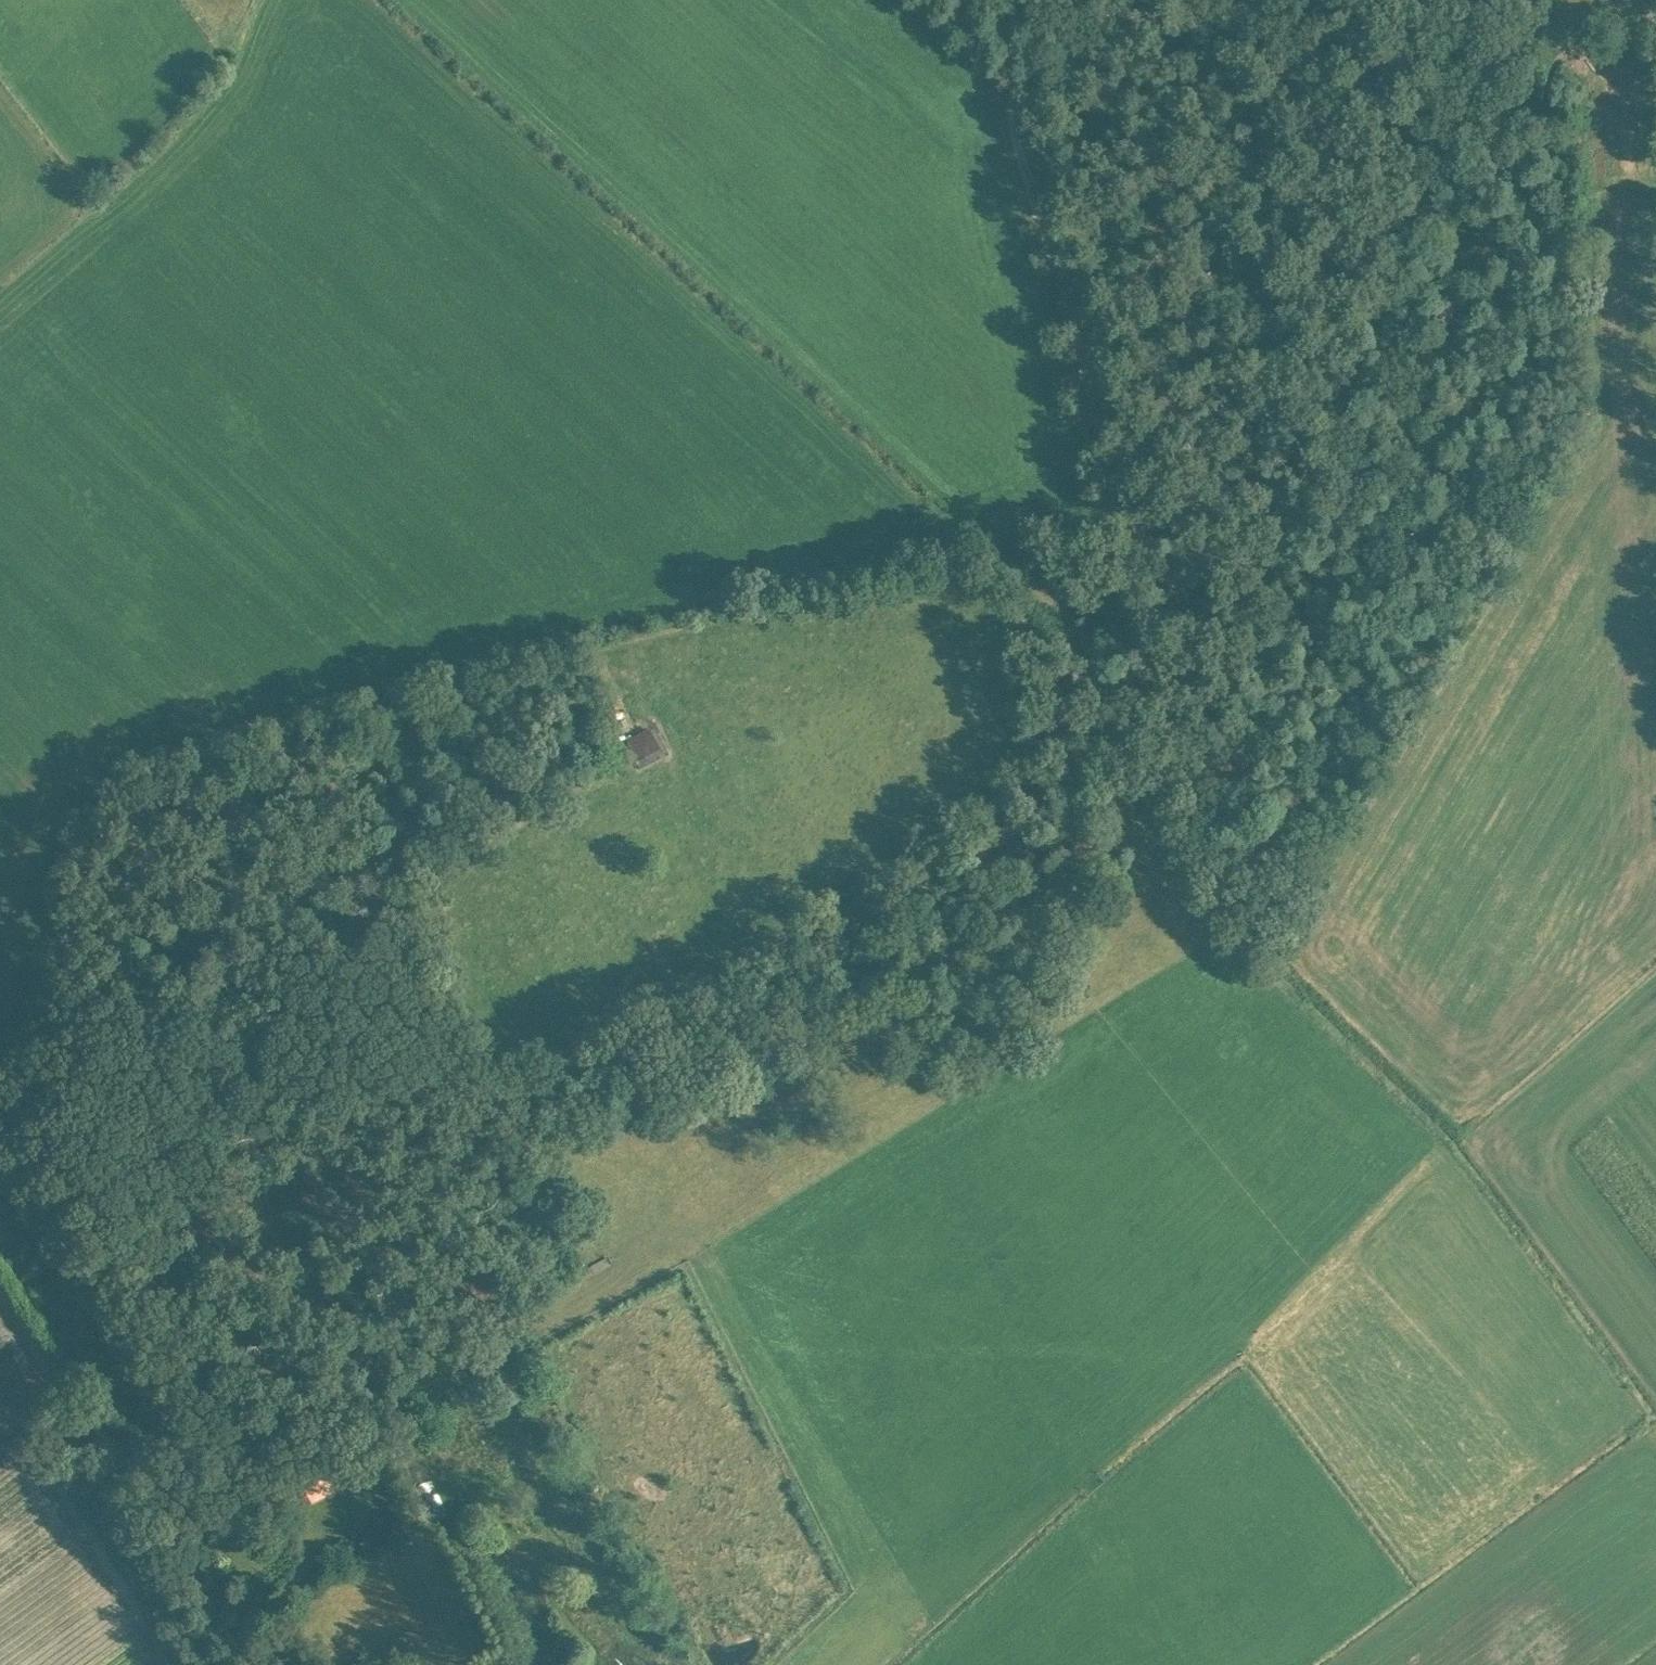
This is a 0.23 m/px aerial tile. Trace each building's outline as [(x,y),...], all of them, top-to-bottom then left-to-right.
[(649,728),(626,740),(637,760),(660,748),(649,728)] [(318,1482),(324,1495),(343,1486),(338,1473),(318,1482)]
